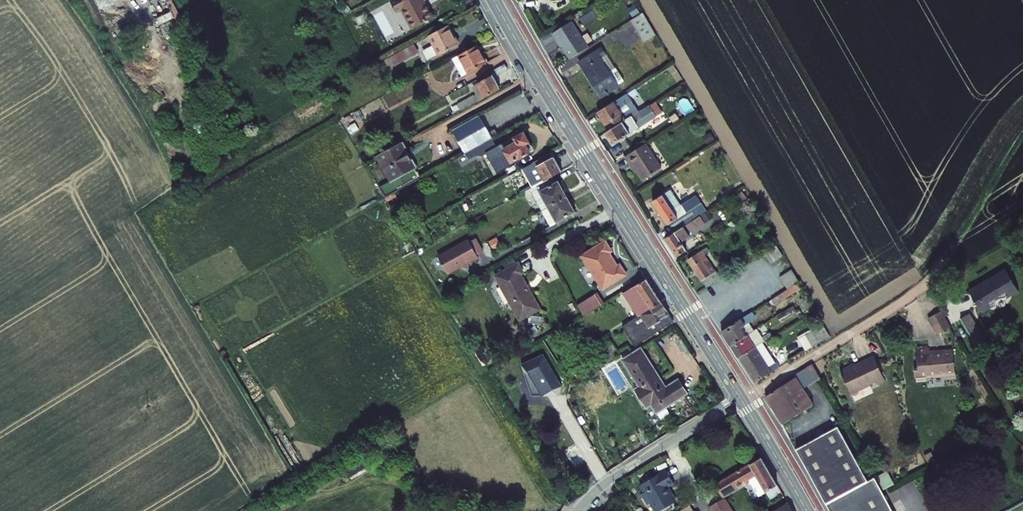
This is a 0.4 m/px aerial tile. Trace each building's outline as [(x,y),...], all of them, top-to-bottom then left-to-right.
[(393,1),(395,5),(392,7),(394,10),(397,9),(398,12),(403,10),(414,29),(424,23),(434,17),(426,1),(427,0),(395,0),(393,1)] [(644,18),(628,27),(640,49),(657,39),(644,18)] [(564,46),(571,59),(590,48),(575,21),(554,33),(562,47),(564,46)] [(436,45),(424,51),(428,60),(458,44),(448,25),(430,34),(436,45)] [(392,67),(419,54),(414,44),(387,57),(392,67)] [(486,62),(476,45),(458,55),(468,73),(486,62)] [(582,63),(603,99),(623,88),(624,84),(604,51),(582,63)] [(452,58),(462,76),(468,73),(458,55),(452,58)] [(514,72),(511,66),(501,72),(504,78),(514,72)] [(485,87),(491,98),(505,90),(499,80),(485,87)] [(365,118),(392,105),(387,94),(360,107),(365,118)] [(599,113),(604,120),(631,104),(626,97),(599,113)] [(631,104),(604,120),(611,133),(638,117),(631,104)] [(638,117),(629,123),(611,133),(607,135),(615,148),(647,129),(648,131),(665,120),(657,106),(638,117)] [(495,138),(484,118),(457,133),(469,153),(480,146),(484,144),(495,138)] [(501,153),(509,168),(540,150),(530,132),(518,138),(520,142),(501,153)] [(500,148),(495,138),(484,144),(490,153),(500,148)] [(405,145),(382,158),(395,179),(382,186),(388,197),(424,177),(405,145)] [(646,150),(625,163),(631,174),(635,172),(643,184),(660,173),(646,150)] [(555,153),(536,164),(549,185),(557,180),(567,174),(555,153)] [(539,190),(552,211),(573,199),(565,185),(561,188),(557,180),(549,185),(539,190)] [(653,201),(673,233),(693,221),(701,216),(690,198),(677,205),(674,200),(671,202),(665,194),(653,201)] [(581,211),(573,199),(552,211),(559,224),(581,211)] [(664,240),(675,258),(687,252),(683,245),(693,238),(691,235),(699,230),(693,221),(673,233),(664,240)] [(605,240),(583,255),(604,288),(627,273),(620,264),(617,266),(613,261),(614,260),(609,252),(612,250),(605,240)] [(475,242),(444,260),(455,277),(485,259),(475,242)] [(771,263),(783,255),(776,244),(764,251),(771,263)] [(706,287),(720,278),(704,251),(689,260),(706,287)] [(435,269),(442,267),(439,258),(433,259),(435,269)] [(518,262),(494,276),(501,289),(522,276),(520,274),(523,272),(518,262)] [(791,288),(803,281),(795,268),(783,275),(791,288)] [(977,287),(968,293),(980,314),(987,310),(986,309),(993,305),(993,304),(995,302),(996,302),(996,301),(997,300),(998,300),(999,300),(1001,300),(1003,300),(1010,295),(1010,297),(1017,293),(1005,272),(996,277),(997,279),(993,280),(991,280),(989,281),(987,282),(986,283),(983,285),(982,286),(978,289),(977,287)] [(519,320),(539,307),(522,276),(501,289),(519,320)] [(647,278),(625,291),(639,315),(662,302),(647,278)] [(596,292),(577,304),(584,316),(592,311),(603,304),(596,292)] [(639,315),(651,335),(674,321),(662,302),(639,315)] [(959,316),(976,347),(985,342),(970,317),(967,311),(959,316)] [(937,336),(950,329),(941,312),(928,319),(937,336)] [(639,315),(624,325),(636,345),(651,335),(639,315)] [(745,317),(722,331),(731,345),(744,337),(738,328),(748,322),(745,317)] [(814,331),(821,342),(834,334),(828,322),(814,331)] [(746,342),(744,337),(731,345),(740,358),(765,343),(767,342),(764,338),(756,344),(752,338),(746,342)] [(756,384),(781,369),(765,343),(740,358),(756,384)] [(639,386),(634,389),(645,408),(651,405),(655,413),(686,394),(678,380),(666,387),(644,349),(624,360),(639,386)] [(954,353),(930,354),(930,350),(917,351),(919,371),(915,371),(916,383),(927,382),(927,375),(956,373),(954,353)] [(841,373),(852,396),(871,388),(873,392),(887,387),(876,362),(857,370),(855,367),(841,373)] [(823,381),(816,367),(797,379),(798,379),(767,398),(783,426),(815,407),(805,392),(823,381)] [(868,482),(838,427),(795,450),(825,505),(868,482)] [(785,494),(766,460),(718,486),(725,497),(753,481),(763,497),(769,493),(773,501),(785,494)] [(669,468),(643,483),(647,490),(644,491),(650,502),(653,501),(659,510),(679,501),(670,485),(677,481),(669,468)] [(874,479),(868,482),(825,505),(828,510),(891,510),(874,479)] [(714,507),(716,510),(733,510),(726,500),(714,507)]
